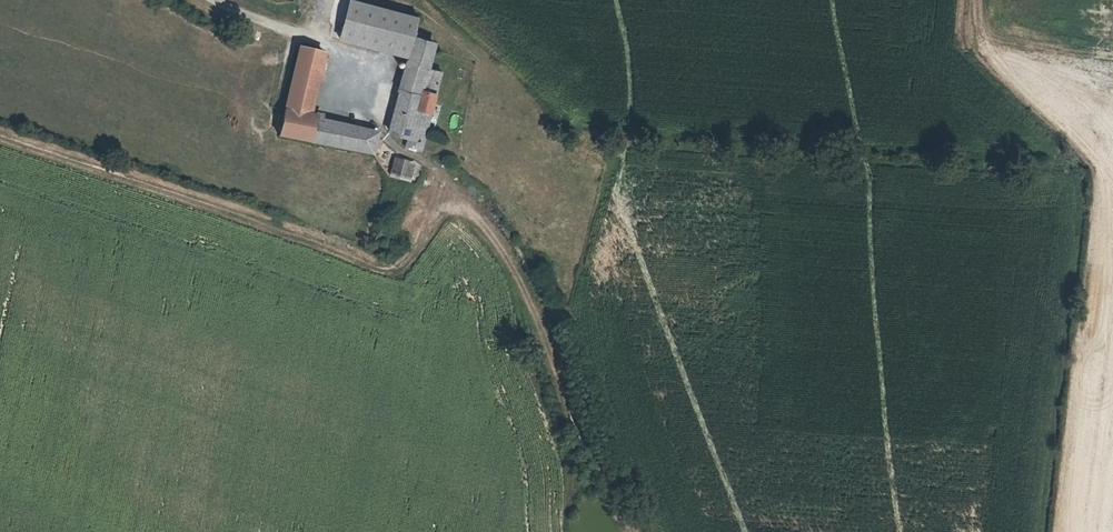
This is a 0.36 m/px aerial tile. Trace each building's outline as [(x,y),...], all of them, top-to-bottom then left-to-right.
[(346,23),(341,48),(340,52),(381,62),(407,68),(414,39),(346,23)] [(423,93),(431,69),(413,63),(396,94),(380,151),(403,158),(399,170),(417,175),(438,97),(423,93)] [(319,78),(293,70),(271,160),(364,185),(367,179),(375,181),(377,172),(370,169),(371,163),(303,144),(319,78)]
